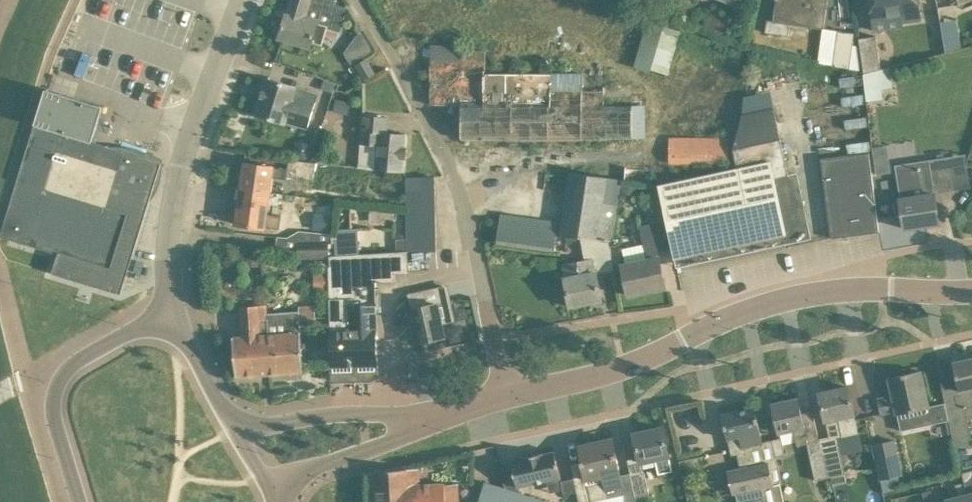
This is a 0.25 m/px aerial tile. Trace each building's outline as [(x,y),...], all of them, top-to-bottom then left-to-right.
[(312,47),(314,41),(322,43),(326,32),(338,36),(348,7),(335,3),(336,0),(291,0),(288,13),(287,13),(279,37),(312,47)] [(774,19),(768,18),(766,31),(789,34),(790,22),(823,27),(825,27),(828,0),(777,0),(774,19)] [(874,31),(904,27),(903,22),(922,20),(919,0),(870,0),(874,31)] [(544,55),(517,9),(510,13),(504,17),(512,31),(498,39),(516,71),(544,55)] [(706,26),(725,33),(730,18),(711,11),(706,26)] [(941,20),(947,49),(964,45),(957,16),(941,20)] [(838,29),(823,27),(818,62),(834,65),(862,69),(859,44),(853,43),(855,32),(838,29)] [(859,38),(864,72),(881,68),(877,36),(859,38)] [(455,44),(481,91),(509,75),(491,43),(477,50),(471,41),(458,48),(456,44),(455,44)] [(481,91),(455,44),(441,52),(449,66),(435,74),(454,106),(481,91)] [(637,49),(595,72),(606,92),(622,83),(627,93),(656,82),(637,49)] [(366,58),(357,63),(366,78),(375,73),(366,58)] [(881,68),(864,72),(868,99),(884,97),(883,88),(893,86),(891,66),(881,68)] [(257,114),(286,123),(287,121),(308,127),(316,100),(295,94),(297,86),(268,77),(257,114)] [(625,136),(666,127),(658,86),(629,97),(631,108),(619,110),(625,136)] [(46,88),(0,235),(56,252),(56,251),(59,252),(53,272),(98,286),(98,285),(121,292),(158,172),(151,160),(151,159),(139,155),(140,155),(92,141),(103,106),(46,88)] [(659,183),(666,219),(667,219),(673,247),(675,258),(676,258),(676,256),(785,233),(786,234),(787,234),(785,224),(799,221),(794,201),(774,106),(773,107),(771,97),(747,102),(749,112),(743,113),(733,148),(737,166),(659,183)] [(335,110),(346,112),(348,102),(338,99),(335,110)] [(342,163),(341,174),(372,178),(372,175),(380,176),(380,168),(402,171),(404,157),(407,157),(408,147),(404,146),(406,133),(387,131),(389,116),(363,113),(360,143),(361,143),(359,165),(342,163)] [(675,167),(666,127),(625,136),(630,162),(642,159),(644,170),(675,167)] [(728,136),(670,136),(670,170),(693,170),(693,164),(728,164),(728,136)] [(822,157),(832,237),(880,231),(871,165),(876,164),(874,152),(869,152),(869,151),(822,157)] [(899,200),(896,201),(898,213),(904,213),(905,227),(940,222),(935,192),(955,189),(950,155),(895,163),(900,195),(899,195),(899,200)] [(315,171),(341,174),(342,163),(316,160),(316,161),(289,157),(288,167),(245,161),(241,187),(272,191),(273,176),(287,178),(288,175),(314,179),(315,171)] [(892,171),(891,162),(876,165),(877,174),(892,171)] [(602,299),(597,271),(615,268),(610,240),(613,241),(622,178),(570,171),(561,235),(581,236),(584,259),(563,263),(566,276),(565,277),(571,305),(602,299)] [(409,250),(436,250),(435,176),(407,176),(409,250)] [(623,193),(636,193),(637,184),(623,183),(623,193)] [(236,223),(256,226),(267,227),(267,225),(280,227),(282,214),(269,213),(272,191),(241,187),(236,223)] [(330,215),(316,214),(315,227),(329,229),(330,215)] [(555,250),(558,230),(559,222),(501,214),(497,241),(555,250)] [(673,247),(667,219),(666,219),(640,225),(644,242),(623,247),(626,261),(622,261),(629,294),(666,286),(660,256),(659,256),(657,250),(673,247)] [(335,228),(335,235),(336,254),(361,252),(359,227),(335,228)] [(330,256),(330,254),(329,239),(330,233),(318,231),(300,230),(287,236),(276,235),(274,253),(299,255),(299,257),(330,256)] [(409,250),(409,238),(397,238),(398,250),(408,250),(409,250)] [(260,251),(248,250),(247,263),(259,263),(260,251)] [(330,288),(331,346),(332,366),(378,364),(376,266),(394,265),(393,251),(361,252),(336,254),(330,254),(330,256),(330,266),(329,266),(329,271),(330,288)] [(330,288),(329,271),(317,271),(317,289),(330,288)] [(443,285),(424,289),(409,292),(412,306),(410,306),(418,341),(445,335),(438,303),(447,301),(443,285)] [(316,315),(315,303),(301,305),(303,317),(316,315)] [(267,307),(261,308),(242,309),(244,339),(234,340),(237,375),(268,373),(267,356),(268,357),(267,335),(270,334),(268,313),(267,313),(267,307)] [(268,313),(270,334),(267,335),(268,357),(267,356),(268,373),(304,370),(299,311),(268,313)] [(965,407),(971,405),(971,358),(954,362),(960,389),(944,393),(953,441),(971,442),(971,438),(971,433),(965,407)] [(890,377),(893,393),(878,396),(881,414),(895,410),(896,413),(929,406),(921,369),(890,377)] [(859,431),(853,405),(849,386),(820,392),(830,437),(859,431)] [(772,399),(780,433),(781,433),(795,430),(798,444),(808,442),(815,479),(828,476),(823,452),(820,441),(814,414),(803,417),(798,397),(774,402),(773,399),(772,399)] [(745,451),(748,464),(769,460),(774,484),(782,483),(776,454),(773,438),(763,440),(755,406),(723,413),(731,454),(745,451)] [(634,433),(639,455),(640,462),(656,459),(660,473),(673,469),(664,427),(634,433)] [(773,438),(776,454),(785,453),(782,438),(781,436),(780,436),(773,438)] [(574,477),(577,491),(578,491),(580,501),(593,501),(592,500),(594,500),(594,501),(609,501),(608,496),(610,496),(608,489),(623,485),(613,438),(580,445),(583,459),(571,462),(574,477)] [(871,446),(880,481),(902,476),(893,441),(871,446)] [(846,473),(841,448),(823,452),(828,476),(846,473)] [(512,460),(518,486),(561,476),(555,451),(543,453),(543,452),(524,456),(524,458),(512,460)] [(748,464),(728,468),(734,494),(737,493),(739,501),(786,501),(782,483),(774,484),(769,460),(748,464)] [(375,470),(377,501),(460,501),(459,482),(421,483),(420,467),(375,470)] [(631,471),(636,495),(649,492),(644,469),(631,471)] [(965,480),(970,501),(971,501),(971,470),(963,472),(965,480)] [(577,491),(574,477),(562,480),(565,494),(577,491)] [(965,480),(956,482),(959,494),(946,498),(947,501),(970,501),(965,480)] [(479,501),(545,501),(546,501),(485,482),(479,501)] [(931,489),(923,491),(925,501),(935,501),(931,489)]
